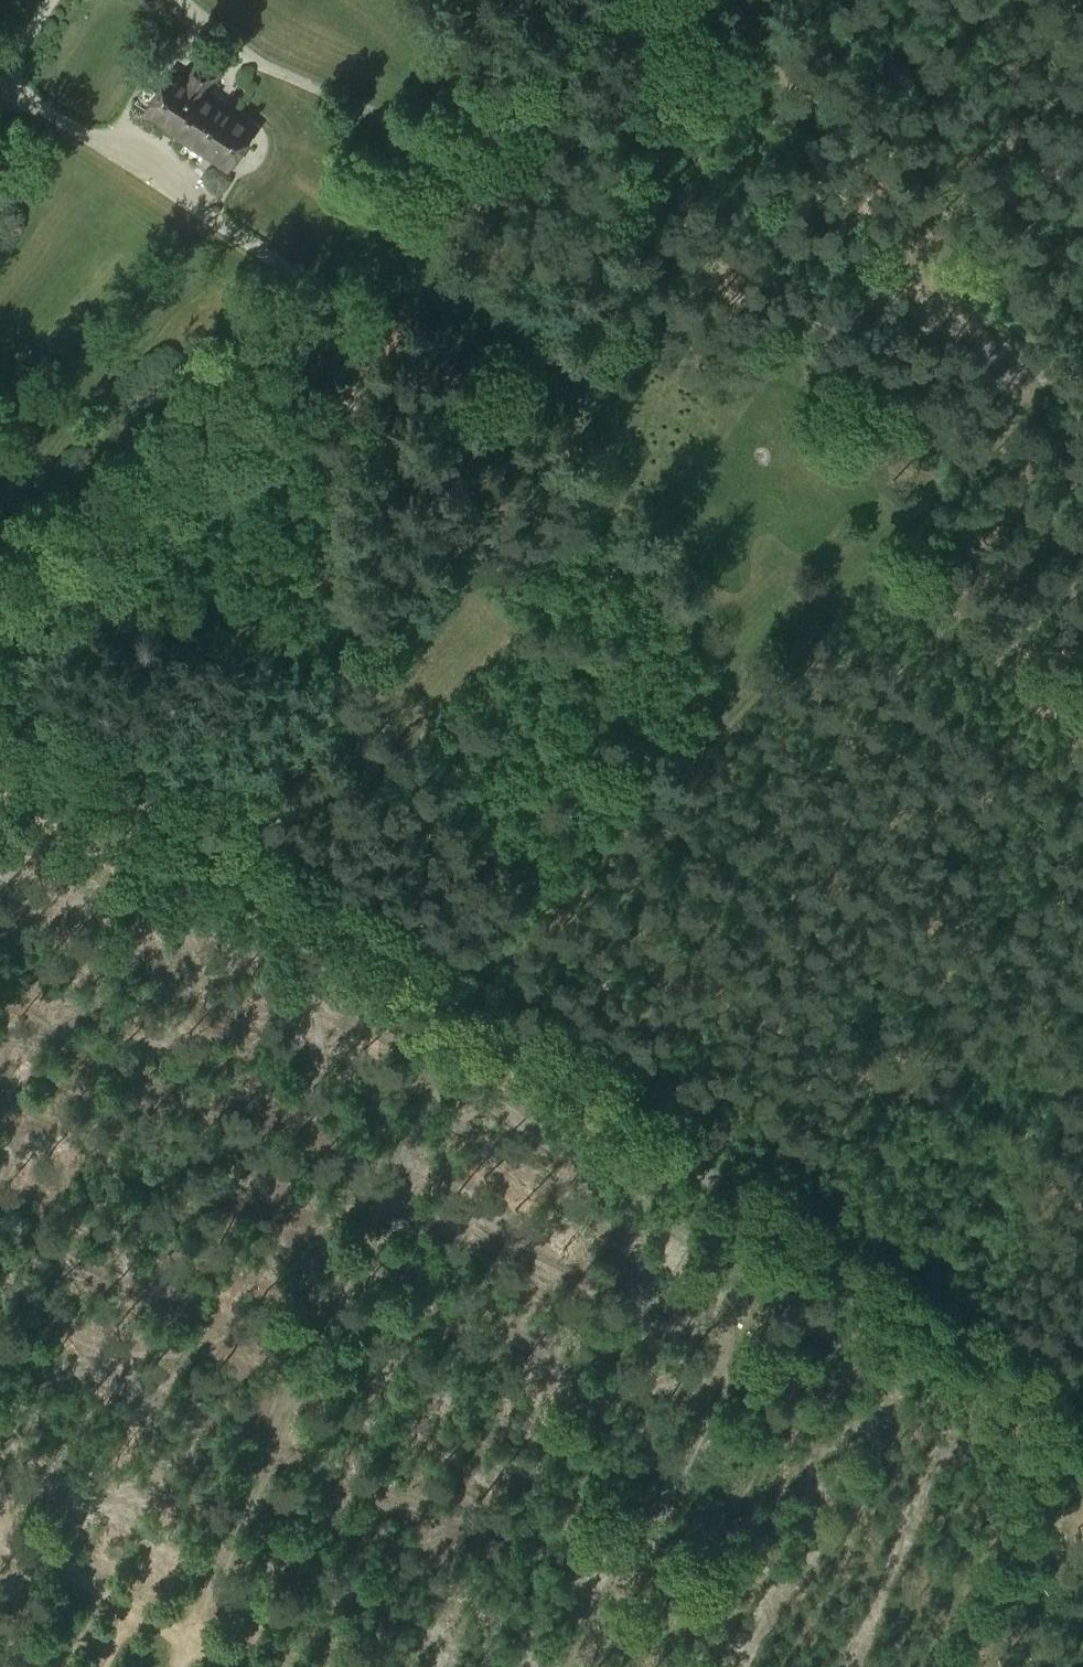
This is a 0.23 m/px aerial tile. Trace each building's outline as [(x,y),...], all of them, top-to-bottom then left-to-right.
[(168,128),(169,129),(230,168),(233,164),(237,166),(246,153),(242,150),(258,127),(209,95),(222,76),(201,62),(188,81),(183,78),(179,78),(172,73),(146,111),(169,126),(168,128)]
